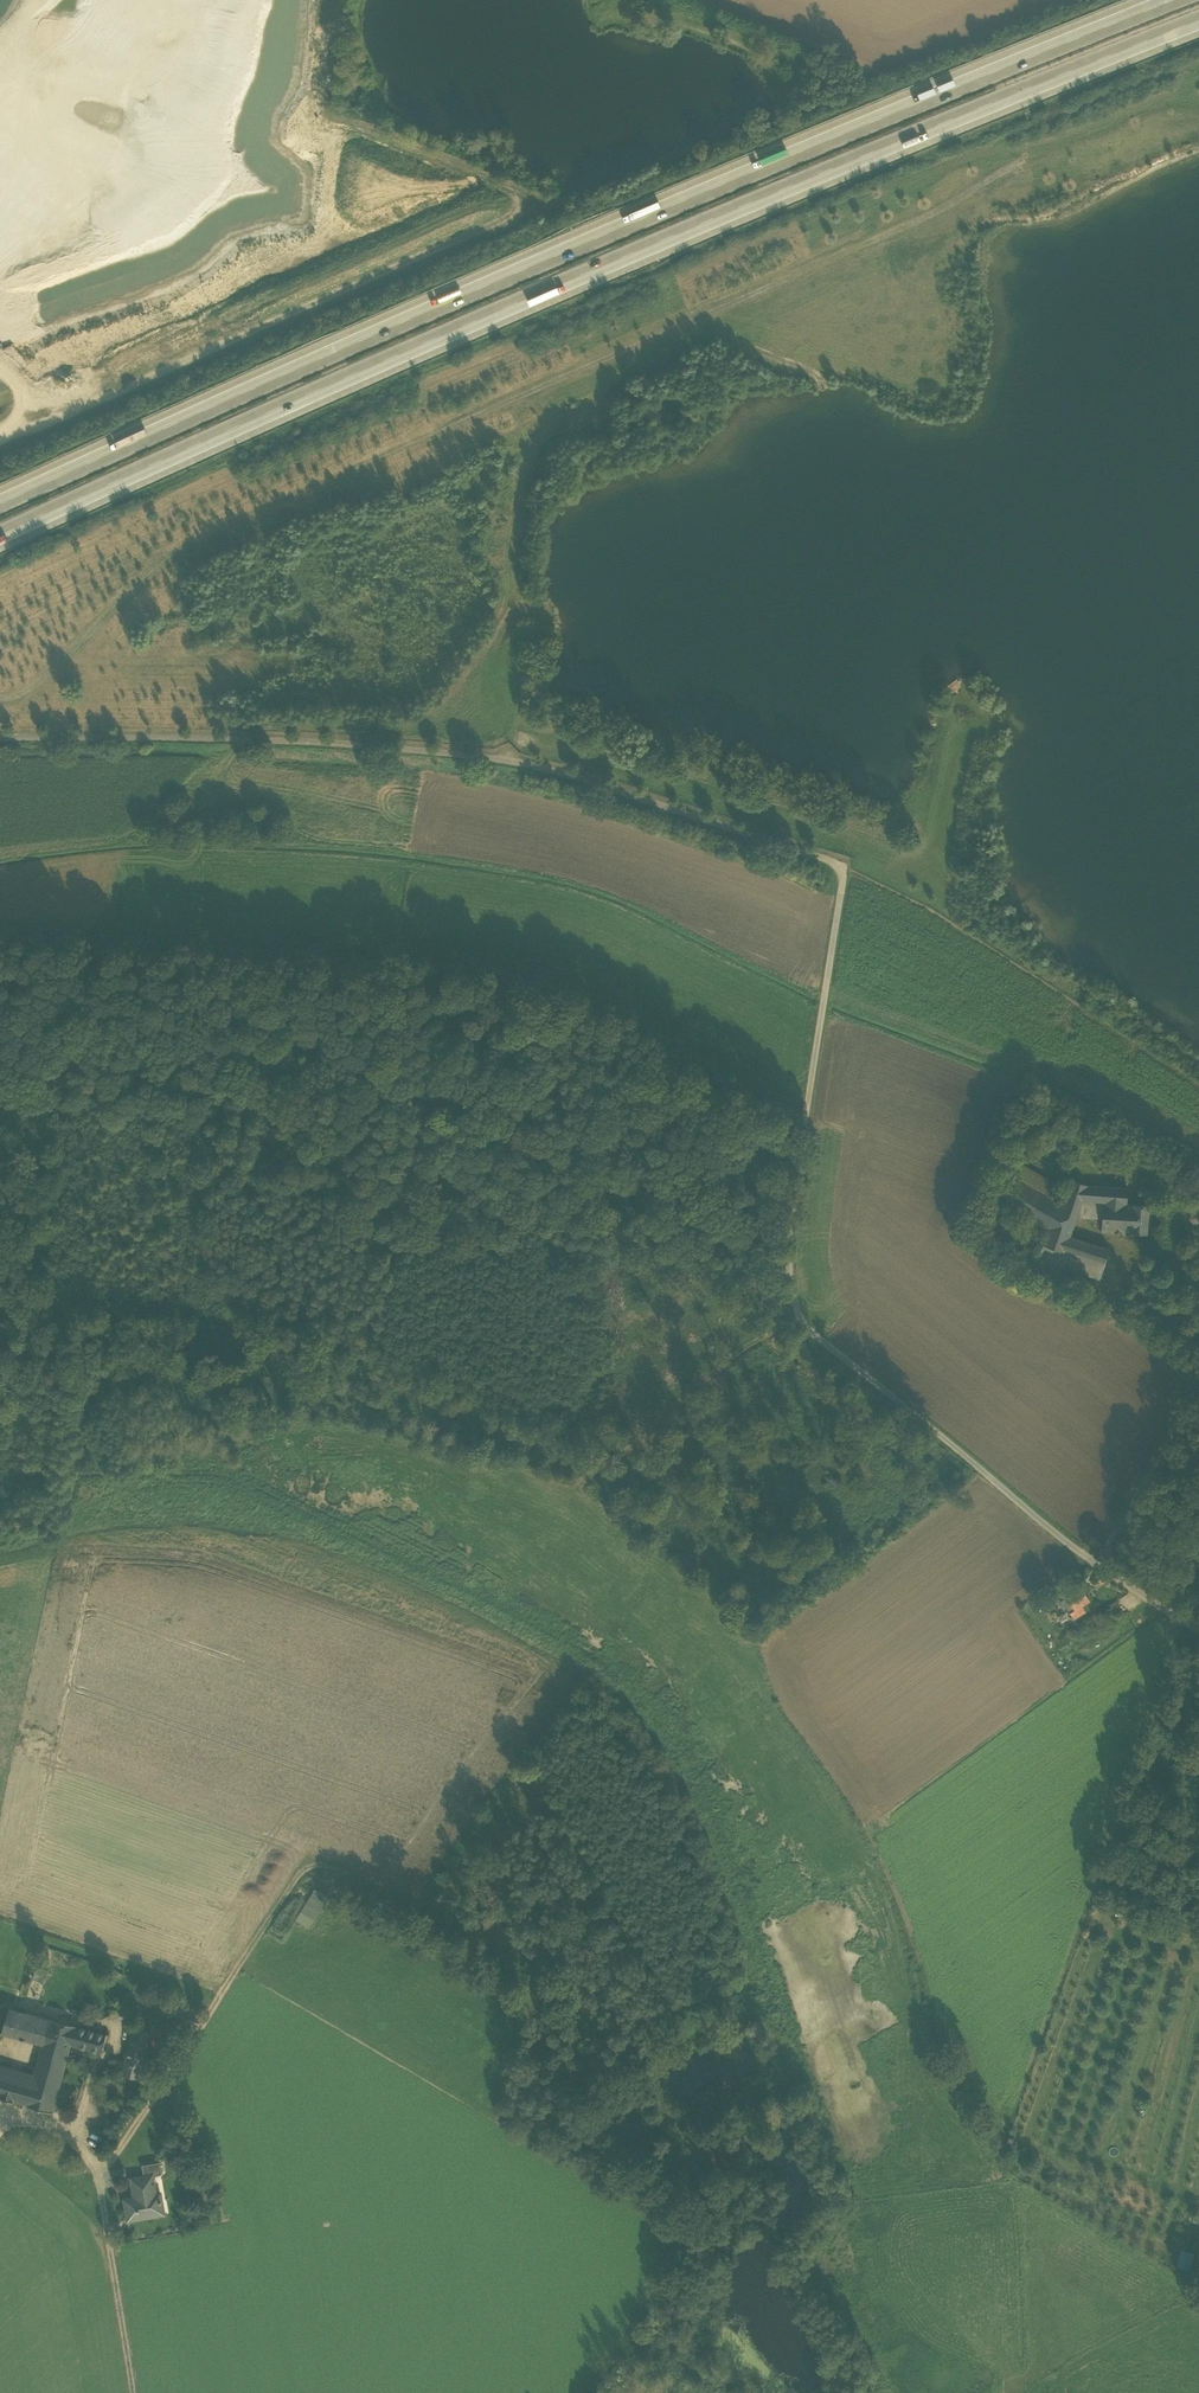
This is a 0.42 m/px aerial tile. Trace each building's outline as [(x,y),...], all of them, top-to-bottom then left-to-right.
[(1017,1161),(1009,1175),(1064,1206),(1073,1181),(1059,1176),(1057,1183),(1017,1161)] [(996,1198),(1012,1207),(1027,1216),(1049,1228),(1070,1236),(1076,1217),(1082,1200),(1087,1185),(1073,1181),(1064,1206),(1009,1175),(996,1198)] [(1128,1188),(1087,1185),(1082,1200),(1103,1202),(1102,1219),(1101,1231),(1123,1232),(1125,1203),(1126,1203),(1128,1188)] [(1082,1200),(1076,1217),(1102,1219),(1103,1202),(1082,1200)] [(1123,1232),(1147,1233),(1149,1205),(1126,1203),(1125,1203),(1123,1232)] [(1023,1223),(1027,1216),(1012,1207),(1007,1214),(1023,1223)] [(1109,1249),(1070,1236),(1049,1228),(1044,1244),(1044,1243),(1038,1259),(1099,1279),(1105,1263),(1109,1249)] [(1075,1609),(1082,1605),(1090,1600),(1081,1585),(1065,1594),(1075,1609)] [(1070,1612),(1074,1619),(1086,1612),(1082,1605),(1075,1609),(1070,1612)] [(315,1887),(296,1919),(311,1928),(330,1896),(315,1887)] [(44,1983),(50,1971),(39,1965),(33,1977),(44,1983)] [(50,2019),(9,2008),(7,2015),(2,2033),(42,2043),(43,2044),(50,2019)] [(106,2034),(50,2019),(43,2044),(42,2043),(32,2081),(25,2104),(52,2112),(70,2045),(101,2053),(106,2034)] [(149,2032),(134,2029),(123,2073),(138,2077),(149,2032)] [(8,2074),(0,2072),(0,2097),(2,2098),(8,2074)] [(11,2100),(17,2077),(8,2074),(2,2098),(11,2100)] [(17,2077),(11,2100),(25,2104),(32,2081),(17,2077)] [(142,2165),(144,2176),(152,2174),(153,2175),(162,2174),(160,2161),(142,2165)] [(124,2199),(128,2220),(164,2213),(162,2200),(157,2200),(153,2175),(152,2174),(144,2176),(131,2178),(134,2197),(124,2199)] [(1178,2266),(1191,2269),(1194,2250),(1182,2248),(1178,2266)]
